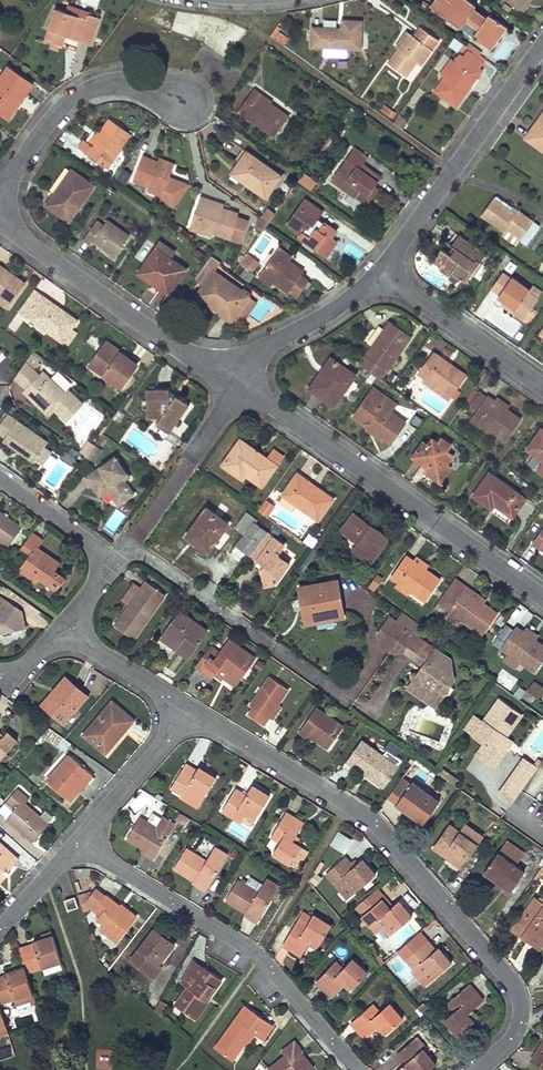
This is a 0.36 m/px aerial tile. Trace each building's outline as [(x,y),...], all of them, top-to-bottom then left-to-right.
[(461,29),(467,21),(479,30),(474,37),(492,50),(507,28),(490,15),(488,18),(475,9),(477,6),(469,0),(453,0),(452,2),(449,0),(440,0),(436,0),(431,7),(445,17),(450,16),(451,18),(451,21),(461,29)] [(521,10),(527,1),(531,3),(533,0),(507,0),(521,10)] [(527,1),(521,10),(524,12),(531,3),(527,1)] [(67,12),(57,9),(47,41),(62,46),(66,36),(91,44),(99,19),(90,16),(90,14),(69,7),(67,12)] [(342,29),(313,28),(312,47),(324,48),(324,55),(347,57),(347,49),(361,50),(362,38),(363,21),(343,21),(342,29)] [(417,62),(421,65),(425,60),(439,40),(421,28),(417,32),(414,38),(406,33),(396,46),(400,49),(389,64),(407,76),(417,62)] [(276,29),(271,37),(283,45),(288,38),(276,29)] [(77,48),(80,42),(66,37),(64,44),(77,48)] [(450,45),(459,51),(464,44),(455,38),(450,45)] [(463,54),(465,50),(468,47),(464,44),(459,51),(463,54)] [(463,54),(461,56),(481,69),(485,64),(465,50),(463,54)] [(445,78),(436,91),(457,106),(482,71),(481,69),(461,56),(456,63),(445,78)] [(442,75),(445,78),(456,63),(452,61),(442,75)] [(412,81),(422,67),(417,64),(407,77),(412,81)] [(9,118),(22,101),(17,97),(28,82),(8,68),(0,80),(0,112),(9,118)] [(28,82),(17,97),(22,101),(33,85),(28,82)] [(262,94),(255,89),(239,111),(275,137),(290,116),(271,103),(270,104),(260,97),(262,94)] [(262,94),(260,97),(270,104),(271,103),(272,101),(262,94)] [(396,113),(388,106),(384,112),(393,118),(396,113)] [(403,129),(409,120),(400,114),(395,122),(394,123),(403,129)] [(534,128),(538,131),(535,134),(531,131),(526,138),(542,150),(542,115),(534,128)] [(84,140),(79,147),(107,167),(131,134),(111,119),(101,133),(92,146),(89,143),(84,140)] [(97,131),(89,143),(92,146),(101,133),(97,131)] [(59,140),(55,145),(61,149),(64,144),(59,140)] [(410,154),(414,148),(410,145),(405,151),(410,154)] [(366,204),(367,205),(373,197),(370,194),(376,186),(382,178),(364,165),(367,160),(354,150),(332,180),(366,204)] [(241,163),(236,169),(253,182),(250,186),(267,198),(282,177),(247,152),(241,163)] [(190,186),(190,184),(187,184),(171,178),(174,169),(160,163),(143,158),(135,181),(150,187),(165,192),(164,196),(162,201),(176,206),(190,186)] [(161,159),(160,163),(174,169),(175,164),(161,159)] [(122,168),(116,179),(125,183),(130,173),(122,168)] [(253,182),(236,169),(233,173),(250,186),(253,182)] [(49,204),(48,206),(69,221),(94,186),(72,171),(55,195),(59,198),(57,202),(53,199),(49,204)] [(312,190),(317,180),(302,173),(297,183),(312,190)] [(376,186),(370,194),(373,197),(380,188),(376,186)] [(165,192),(150,187),(149,190),(164,196),(165,192)] [(202,197),(201,201),(223,209),(224,205),(202,197)] [(494,199),(483,216),(485,217),(505,232),(508,229),(520,238),(519,239),(526,245),(539,227),(518,211),(515,215),(494,199)] [(223,209),(201,201),(192,226),(200,228),(215,233),(242,242),(249,221),(238,217),(239,214),(223,209)] [(323,213),(306,201),(294,218),(298,221),(293,228),(302,235),(300,237),(307,243),(305,247),(313,253),(316,249),(327,256),(337,242),(332,238),(337,231),(326,223),(324,226),(317,221),(319,218),(323,213)] [(266,207),(255,226),(264,231),(274,212),(266,207)] [(289,225),(293,228),(298,221),(294,218),(289,225)] [(319,218),(317,221),(324,226),(326,223),(319,218)] [(91,245),(94,240),(116,256),(129,237),(107,221),(104,225),(98,221),(85,240),(91,245)] [(215,233),(200,228),(200,229),(198,232),(213,237),(215,233)] [(442,250),(434,262),(442,267),(440,270),(449,277),(450,275),(452,273),(462,280),(465,282),(473,272),(470,270),(477,261),(479,263),(486,255),(459,236),(452,245),(456,249),(451,256),(442,250)] [(161,242),(143,268),(156,278),(157,277),(165,282),(160,289),(170,295),(188,270),(171,258),(175,252),(161,242)] [(93,243),(90,247),(107,259),(110,255),(93,243)] [(280,249),(277,253),(290,261),(292,258),(280,249)] [(247,253),(239,264),(252,273),(260,262),(247,253)] [(277,253),(262,274),(274,283),(289,293),(291,290),(299,296),(310,280),(302,274),(304,271),(290,261),(277,253)] [(222,263),(212,256),(196,279),(206,286),(198,296),(222,313),(226,308),(230,311),(226,316),(233,321),(237,316),(250,297),(216,272),(221,264),(222,263)] [(10,306),(26,284),(0,266),(0,298),(10,306)] [(156,278),(143,268),(139,274),(160,289),(165,282),(157,277),(156,278)] [(452,273),(450,275),(460,282),(462,280),(452,273)] [(492,289),(500,295),(498,297),(504,301),(516,310),(514,313),(523,320),(538,298),(529,292),(530,290),(512,278),(511,279),(503,273),(492,289)] [(274,283),(262,274),(260,278),(272,286),(274,283)] [(35,310),(44,298),(36,292),(26,304),(33,308),(35,310)] [(250,297),(237,316),(248,316),(257,302),(250,297)] [(0,298),(0,304),(8,310),(10,306),(0,298)] [(35,310),(29,318),(31,319),(67,345),(77,332),(73,329),(78,322),(44,298),(35,310)] [(516,310),(504,301),(501,305),(514,313),(516,310)] [(26,304),(21,312),(22,313),(27,316),(33,308),(26,304)] [(33,308),(27,316),(29,318),(35,310),(33,308)] [(226,316),(222,313),(220,315),(231,323),(233,321),(226,316)] [(386,371),(387,372),(411,337),(390,322),(385,330),(366,357),(360,366),(380,380),(386,371)] [(120,355),(121,353),(122,352),(107,342),(106,345),(120,355)] [(122,388),(137,365),(121,353),(120,355),(106,345),(91,365),(122,388)] [(41,356),(33,350),(26,360),(34,366),(41,356)] [(426,379),(452,398),(467,377),(433,353),(419,374),(426,379)] [(314,392),(334,406),(355,376),(331,359),(324,369),(328,372),(314,392)] [(26,387),(39,373),(26,360),(15,376),(26,387)] [(314,392),(328,372),(324,369),(310,389),(314,392)] [(23,390),(30,397),(33,394),(48,408),(52,405),(55,409),(67,419),(80,406),(83,403),(68,388),(65,391),(43,370),(39,373),(26,387),(23,390)] [(452,398),(426,379),(423,383),(450,401),(452,398)] [(170,389),(148,390),(149,419),(161,418),(159,421),(170,430),(189,404),(177,396),(171,396),(170,389)] [(374,390),(354,417),(366,426),(371,425),(373,424),(378,428),(374,435),(381,440),(382,441),(383,440),(384,439),(391,444),(405,424),(396,418),(394,421),(388,416),(390,414),(396,405),(380,394),(374,390)] [(33,394),(30,397),(31,398),(49,415),(55,409),(52,405),(48,408),(33,394)] [(492,432),(506,442),(520,421),(507,411),(494,402),(487,397),(473,418),(479,423),(477,426),(490,435),(492,432)] [(494,402),(507,411),(510,407),(497,398),(494,402)] [(7,413),(0,423),(0,432),(5,436),(3,439),(18,450),(20,447),(24,449),(22,452),(34,460),(35,459),(44,445),(47,441),(7,413)] [(170,430),(159,421),(157,424),(168,432),(170,430)] [(371,425),(366,426),(367,430),(374,435),(378,428),(373,424),(371,425)] [(542,430),(540,432),(527,450),(542,462),(542,431),(542,430)] [(413,458),(423,465),(426,461),(431,465),(428,468),(425,473),(440,483),(450,468),(446,465),(452,457),(446,453),(451,446),(443,440),(439,445),(433,440),(428,446),(424,443),(413,458)] [(247,445),(241,441),(223,466),(235,475),(239,470),(247,476),(262,486),(276,466),(247,445)] [(94,446),(89,442),(81,453),(86,457),(94,446)] [(44,445),(35,459),(42,463),(51,450),(44,445)] [(71,464),(79,452),(70,446),(62,459),(71,464)] [(94,446),(86,457),(92,462),(101,450),(94,446)] [(115,456),(83,478),(88,485),(90,483),(93,482),(98,490),(107,484),(119,501),(133,492),(123,478),(128,475),(115,456)] [(239,470),(235,475),(243,480),(247,476),(239,470)] [(333,499),(298,475),(283,496),(317,520),(333,499)] [(498,507),(513,517),(525,499),(490,475),(474,497),(492,509),(496,503),(499,506),(498,507)] [(93,482),(90,483),(98,495),(107,489),(116,503),(119,501),(107,484),(98,490),(93,482)] [(267,502),(260,512),(267,517),(275,507),(267,502)] [(227,523),(207,508),(205,511),(188,534),(196,540),(194,543),(207,552),(227,523)] [(8,547),(22,527),(0,512),(0,541),(8,547)] [(354,514),(342,531),(343,532),(360,544),(354,552),(370,564),(388,539),(354,514)] [(267,534),(267,533),(261,528),(245,515),(235,528),(244,535),(236,546),(250,556),(251,555),(267,534)] [(313,548),(318,538),(307,533),(303,543),(313,548)] [(31,534),(22,548),(23,549),(31,555),(20,570),(37,582),(41,578),(57,590),(65,579),(54,572),(47,567),(53,560),(45,554),(36,548),(41,541),(31,534)] [(196,540),(188,534),(186,537),(194,543),(196,540)] [(267,534),(251,555),(252,556),(265,565),(262,570),(264,584),(265,587),(275,585),(290,565),(282,559),(280,552),(285,546),(268,534),(267,534)] [(414,561),(406,556),(391,577),(399,582),(411,591),(425,601),(440,580),(426,570),(414,561)] [(417,557),(414,561),(426,570),(429,566),(417,557)] [(53,560),(47,567),(54,572),(59,564),(53,560)] [(377,574),(368,587),(374,591),(383,579),(377,574)] [(302,605),(305,618),(306,624),(312,623),(317,622),(334,619),(337,619),(344,618),(343,611),(337,581),(313,585),(308,586),(299,587),(301,595),(301,601),(302,605)] [(165,595),(146,582),(145,583),(141,588),(129,605),(115,626),(134,639),(165,595)] [(411,591),(399,582),(396,586),(408,595),(411,591)] [(452,583),(437,603),(450,611),(446,617),(458,626),(463,621),(482,635),(497,614),(483,604),(464,591),(452,583)] [(123,601),(129,605),(141,588),(135,584),(123,601)] [(467,587),(464,591),(483,604),(486,601),(467,587)] [(0,597),(0,639),(22,634),(26,628),(22,611),(0,597)] [(403,611),(396,620),(414,633),(421,623),(403,611)] [(181,612),(162,639),(175,648),(178,650),(180,647),(191,654),(208,631),(181,612)] [(389,650),(394,644),(403,650),(423,664),(435,648),(414,633),(396,620),(384,622),(377,631),(380,644),(389,650)] [(501,648),(508,653),(521,663),(534,672),(542,660),(542,646),(536,641),(523,632),(516,627),(501,648)] [(526,628),(523,632),(536,641),(539,637),(526,628)] [(256,658),(229,640),(221,651),(215,659),(211,655),(206,662),(208,664),(204,671),(213,678),(215,675),(225,682),(226,681),(229,677),(238,683),(256,658)] [(197,666),(204,671),(208,664),(206,662),(211,655),(215,659),(221,651),(212,645),(197,666)] [(180,647),(178,650),(179,651),(188,658),(191,654),(180,647)] [(435,648),(423,664),(418,671),(420,673),(429,661),(454,678),(450,658),(435,648)] [(521,663),(508,653),(505,657),(518,666),(521,663)] [(420,673),(418,671),(411,673),(412,682),(417,684),(418,686),(414,690),(423,697),(433,695),(437,690),(443,694),(446,690),(449,693),(453,687),(450,684),(454,678),(429,661),(420,673)] [(499,683),(510,686),(513,678),(501,675),(499,683)] [(65,677),(55,688),(58,691),(45,707),(64,723),(87,697),(65,677)] [(229,677),(226,681),(235,687),(238,683),(229,677)] [(289,690),(270,677),(264,685),(251,704),(254,707),(248,715),(264,726),(270,718),(268,717),(275,706),(277,707),(279,704),(289,690)] [(542,688),(535,683),(528,693),(535,698),(542,688)] [(58,691),(55,688),(54,689),(41,704),(45,707),(58,691)] [(433,695),(423,697),(434,705),(443,694),(437,690),(433,695)] [(499,699),(474,736),(485,744),(496,752),(507,737),(522,715),(499,699)] [(112,702),(83,735),(105,753),(124,731),(120,728),(123,724),(127,728),(134,721),(112,702)] [(275,706),(268,717),(270,718),(273,720),(282,706),(279,704),(277,707),(275,706)] [(343,727),(316,709),(299,732),(306,738),(309,735),(311,732),(321,739),(319,742),(328,749),(343,727)] [(65,739),(51,729),(46,736),(60,746),(65,739)] [(18,741),(8,732),(4,736),(1,739),(0,738),(0,760),(18,741)] [(311,732),(309,735),(319,742),(321,739),(311,732)] [(496,752),(485,744),(477,755),(495,768),(513,742),(507,737),(496,752)] [(362,739),(350,757),(370,771),(368,774),(379,782),(394,762),(362,739)] [(385,746),(395,754),(401,747),(390,739),(385,746)] [(69,756),(47,781),(68,799),(84,780),(86,782),(92,775),(69,756)] [(370,771),(350,757),(348,760),(368,774),(370,771)] [(516,772),(529,781),(538,769),(524,759),(516,772)] [(398,765),(394,762),(379,782),(384,785),(398,765)] [(194,769),(186,764),(185,766),(172,788),(182,795),(184,792),(201,803),(216,778),(199,768),(197,771),(194,776),(192,774),(194,769)] [(520,795),(529,781),(516,772),(506,785),(520,795)] [(84,780),(68,799),(70,801),(86,782),(84,780)] [(439,802),(413,783),(397,805),(405,810),(406,808),(414,813),(413,816),(423,824),(439,802)] [(500,794),(513,804),(520,795),(506,785),(500,794)] [(245,818),(247,814),(256,820),(270,797),(252,786),(247,796),(235,789),(222,811),(242,823),(245,818)] [(41,817),(25,803),(22,801),(26,796),(17,789),(6,802),(14,810),(8,817),(6,819),(32,842),(34,841),(49,824),(41,817)] [(201,803),(184,792),(182,795),(181,797),(198,807),(201,803)] [(6,802),(4,804),(0,809),(0,810),(8,817),(14,810),(6,802)] [(45,813),(41,817),(49,824),(53,820),(45,813)] [(291,864),(301,847),(296,844),(293,841),(296,836),(303,824),(287,814),(285,813),(271,837),(280,842),(273,853),(291,864)] [(256,820),(247,814),(245,818),(254,824),(256,820)] [(157,828),(140,818),(127,839),(142,849),(143,849),(146,851),(144,854),(153,860),(175,823),(164,816),(157,828)] [(450,825),(437,843),(453,855),(451,859),(461,867),(483,836),(466,824),(460,833),(450,825)] [(336,832),(330,847),(346,853),(352,837),(336,832)] [(524,854),(507,841),(503,845),(484,872),(511,890),(524,872),(516,866),(524,854)] [(453,855),(437,843),(434,847),(451,859),(453,855)] [(1,871),(7,876),(10,873),(9,871),(18,860),(3,846),(0,849),(0,872),(1,871)] [(197,886),(205,891),(207,889),(227,855),(215,847),(206,861),(186,849),(174,869),(194,881),(198,883),(197,886)] [(301,847),(291,864),(297,868),(308,851),(301,847)] [(346,857),(326,874),(341,891),(345,888),(348,885),(355,893),(376,875),(363,859),(357,864),(354,867),(351,864),(351,863),(346,857)] [(258,893),(263,885),(262,885),(251,877),(248,881),(243,879),(241,882),(244,884),(258,893)] [(248,917),(258,923),(280,886),(267,879),(263,885),(258,893),(244,884),(241,882),(238,880),(226,900),(246,913),(250,915),(248,917)] [(355,893),(348,885),(345,888),(352,896),(355,893)] [(356,906),(355,907),(362,916),(382,900),(390,909),(392,907),(377,889),(362,902),(368,908),(362,913),(356,906)] [(101,929),(117,941),(136,916),(120,905),(119,906),(105,896),(104,897),(96,890),(92,895),(91,894),(79,898),(83,912),(88,910),(91,907),(102,915),(98,920),(104,925),(101,929)] [(74,897),(64,901),(67,911),(78,907),(74,897)] [(535,897),(512,929),(522,936),(525,932),(542,944),(542,943),(542,903),(538,900),(535,897)] [(399,902),(392,907),(390,909),(382,900),(362,916),(365,919),(377,934),(381,930),(385,927),(391,934),(411,917),(399,902)] [(368,908),(362,902),(356,906),(362,913),(368,908)] [(307,927),(298,921),(283,945),(301,956),(309,942),(311,938),(319,943),(320,944),(331,926),(314,915),(307,927)] [(391,934),(385,927),(381,930),(387,937),(391,934)] [(154,930),(131,960),(148,973),(153,965),(157,968),(159,966),(174,946),(154,930)] [(399,950),(406,959),(427,941),(420,932),(399,950)] [(525,932),(522,936),(539,948),(542,944),(525,932)] [(311,938),(309,942),(317,947),(319,943),(311,938)] [(26,970),(27,972),(42,967),(44,975),(62,969),(59,962),(61,961),(53,939),(43,942),(43,939),(33,942),(34,944),(19,949),(25,967),(26,970)] [(429,952),(433,948),(427,941),(406,959),(407,961),(414,969),(416,967),(429,982),(451,963),(438,948),(435,950),(431,954),(429,952)] [(331,997),(343,985),(346,981),(352,987),(352,988),(353,988),(368,972),(353,958),(343,968),(336,962),(316,983),(331,997)] [(194,961),(194,963),(202,969),(204,968),(194,961)] [(182,984),(187,988),(186,990),(175,1005),(191,1017),(195,1012),(207,996),(208,997),(209,997),(221,981),(221,980),(204,968),(202,969),(194,963),(182,984)] [(153,965),(148,973),(154,978),(161,968),(159,966),(157,968),(153,965)] [(429,982),(416,967),(414,969),(412,971),(425,986),(429,982)] [(8,1001),(13,999),(14,1001),(15,1006),(18,1005),(35,999),(27,972),(26,970),(16,973),(15,970),(5,974),(6,976),(0,978),(0,1004),(8,1001)] [(352,987),(346,981),(343,985),(349,990),(352,987)] [(448,1003),(455,1011),(445,1019),(458,1035),(474,1022),(471,1018),(467,1014),(472,1010),(483,1001),(470,985),(448,1003)] [(195,1012),(191,1017),(195,1020),(210,999),(209,997),(208,997),(207,996),(195,1012)] [(169,1001),(162,997),(154,1010),(161,1015),(169,1001)] [(379,1013),(372,1005),(351,1023),(364,1039),(377,1028),(380,1025),(386,1031),(387,1033),(402,1020),(389,1004),(379,1013)] [(216,1047),(232,1060),(234,1057),(243,1045),(252,1032),(255,1035),(262,1040),(273,1025),(246,1006),(216,1047)] [(380,1025),(377,1028),(382,1035),(386,1031),(380,1025)] [(255,1035),(252,1032),(243,1045),(246,1047),(255,1035)] [(406,1064),(398,1069),(429,1069),(435,1065),(435,1064),(422,1049),(424,1047),(416,1037),(398,1053),(404,1061),(408,1058),(410,1060),(406,1064)] [(542,1068),(542,1041),(531,1061),(542,1068)] [(313,1069),(306,1059),(302,1063),(297,1057),(300,1055),(302,1054),(303,1053),(294,1042),(282,1052),(285,1055),(267,1069),(312,1069),(313,1069)] [(107,1069),(112,1069),(113,1049),(96,1048),(94,1069),(107,1069)] [(300,1055),(297,1057),(302,1063),(306,1059),(302,1055),(302,1054),(300,1055)] [(403,1064),(396,1056),(386,1064),(391,1069),(395,1069),(403,1064)]
